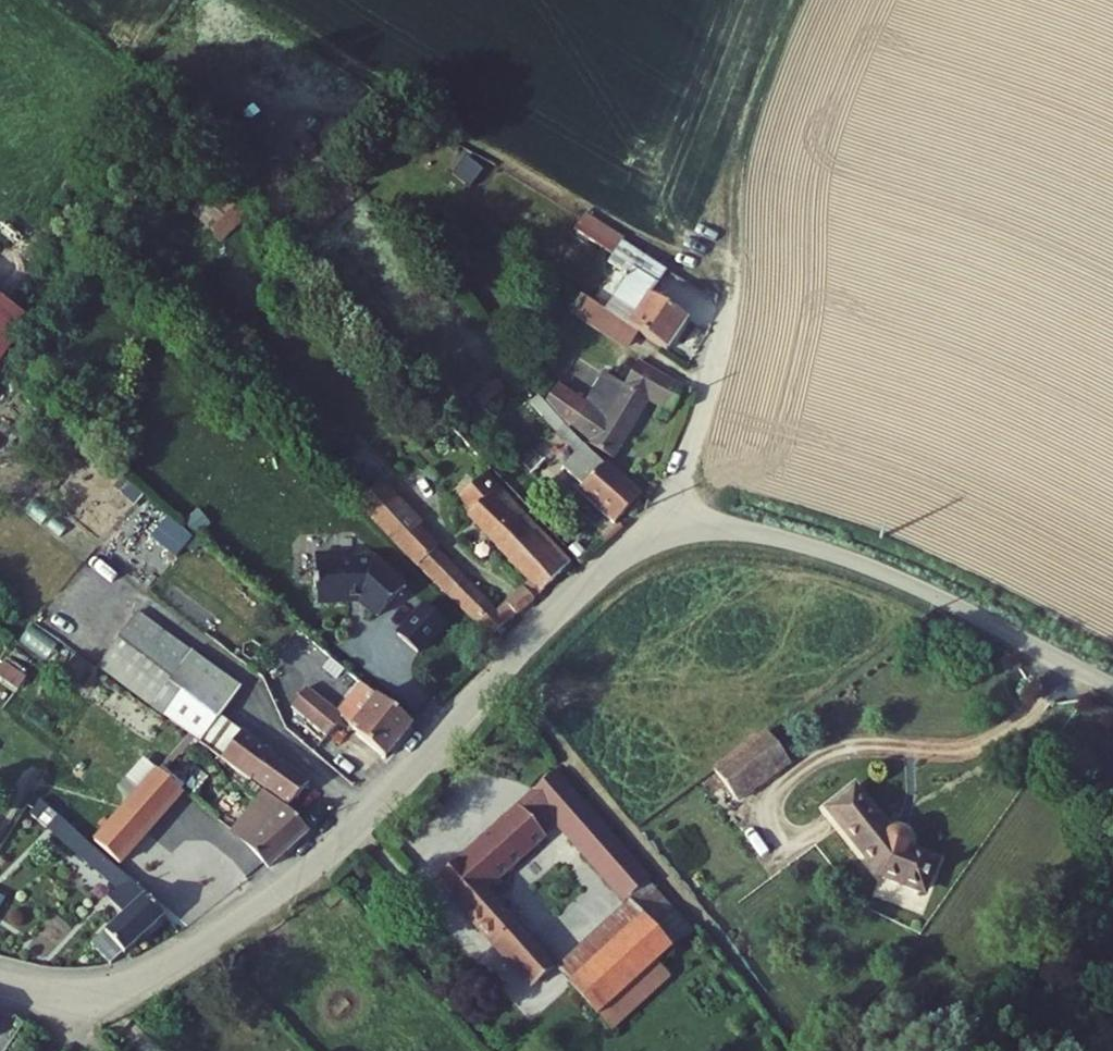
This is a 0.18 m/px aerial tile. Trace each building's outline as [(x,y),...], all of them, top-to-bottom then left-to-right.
[(198,214),(223,233),(236,215),(211,196),(198,214)] [(594,215),(646,270),(661,252),(652,242),(594,215)] [(614,304),(647,329),(675,349),(698,319),(667,293),(685,271),(661,252),(646,270),(614,304)] [(647,329),(614,304),(600,294),(589,309),(635,344),(647,329)] [(36,325),(0,299),(0,372),(36,325)] [(671,411),(688,385),(644,355),(630,376),(611,364),(590,395),(559,376),(546,391),(569,418),(573,414),(591,435),(588,438),(607,452),(649,396),(671,411)] [(575,485),(616,524),(644,495),(605,458),(601,463),(587,449),(546,399),(538,406),(580,457),(572,466),(582,476),(575,485)] [(528,590),(537,599),(575,562),(494,470),(462,496),(476,511),(472,515),(537,582),(528,590)] [(358,505),(422,567),(424,564),(432,557),(439,550),(441,548),(378,486),(358,505)] [(165,542),(183,555),(196,539),(179,525),(165,542)] [(424,564),(497,637),(522,613),(515,606),(514,604),(512,606),(503,614),(439,550),(432,557),(424,564)] [(365,598),(384,617),(413,588),(384,560),(360,559),(360,552),(325,551),(325,598),(365,598)] [(515,606),(522,613),(529,606),(537,599),(528,590),(514,604),(515,606)] [(433,607),(404,637),(423,655),(452,627),(433,607)] [(144,615),(104,667),(118,676),(157,625),(144,615)] [(157,625),(118,676),(207,743),(223,720),(243,694),(157,625)] [(322,750),(364,783),(385,757),(389,760),(414,729),(363,689),(341,717),(310,692),(295,711),(330,739),(322,750)] [(245,737),(223,720),(207,743),(204,747),(225,763),(230,757),(245,737)] [(272,759),(245,737),(230,757),(257,780),(272,759)] [(166,896),(194,928),(249,885),(239,873),(232,878),(221,867),(200,883),(167,847),(163,851),(149,836),(186,795),(143,756),(80,825),(162,899),(166,896)] [(773,786),(746,758),(699,804),(727,831),(773,786)] [(257,780),(294,810),(309,790),(272,759),(257,780)] [(651,882),(557,775),(535,796),(560,823),(630,902),(651,882)] [(560,823),(535,796),(521,808),(547,836),(560,823)] [(881,840),(842,801),(820,825),(878,884),(922,899),(933,869),(904,859),(907,844),(901,836),(890,834),(881,840)] [(239,838),(276,873),(313,835),(277,805),(268,815),(262,812),(239,838)] [(39,819),(63,841),(69,834),(63,826),(67,822),(49,806),(39,819)] [(547,836),(521,808),(442,881),(497,939),(493,943),(508,959),(512,954),(541,986),(560,966),(495,895),(553,842),(547,836)] [(129,919),(105,941),(124,962),(173,923),(152,898),(67,822),(63,826),(69,834),(63,841),(122,892),(113,901),(129,919)] [(8,894),(0,890),(0,909),(8,894)] [(671,950),(630,902),(560,966),(603,1014),(671,950)] [(105,941),(99,947),(117,969),(124,962),(105,941)]
